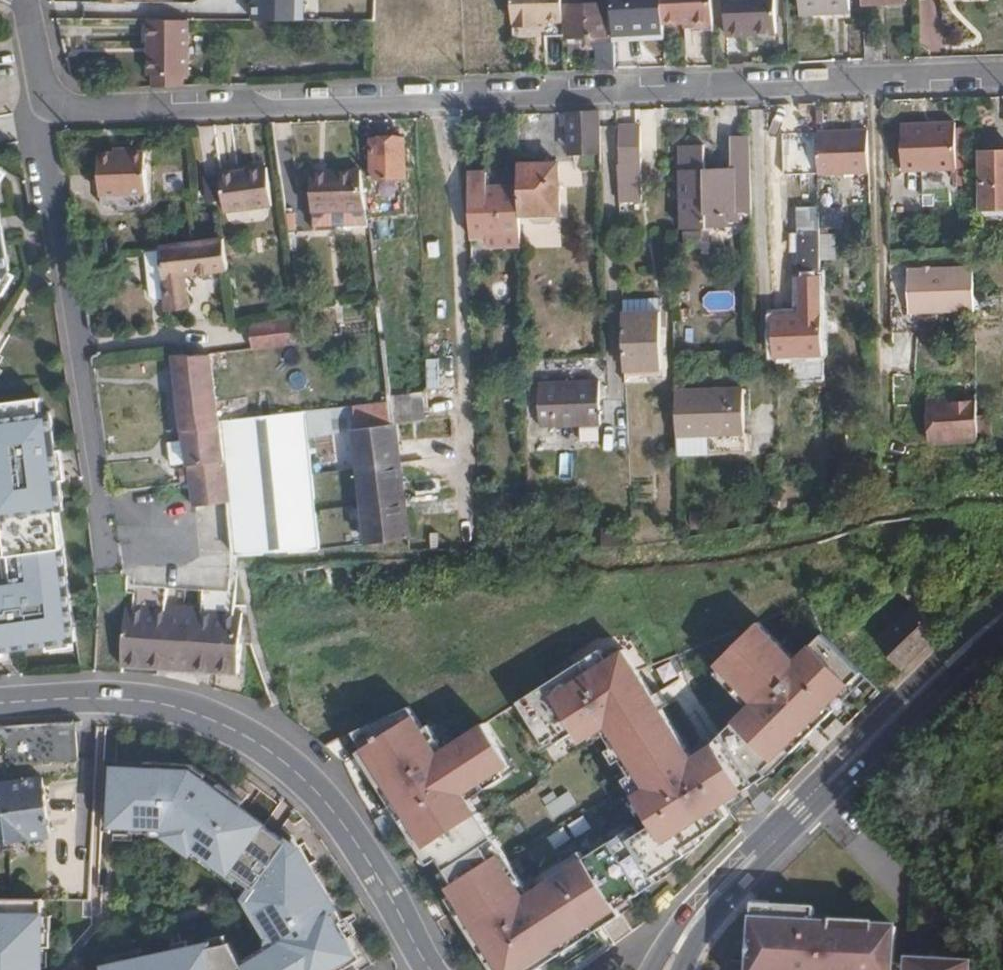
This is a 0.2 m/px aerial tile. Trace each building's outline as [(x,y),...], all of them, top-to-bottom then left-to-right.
[(295,0),(253,0),(252,21),(295,23),(295,0)] [(512,25),(535,25),(535,20),(562,19),(561,0),(511,0),(512,25)] [(612,36),(662,34),(662,22),(661,0),(611,0),(612,36)] [(662,22),(684,22),(691,21),(691,25),(712,24),(711,0),(661,0),(662,22)] [(725,34),(775,32),(774,0),(723,0),(725,34)] [(798,9),(847,8),(846,0),(797,0),(798,9)] [(579,5),(564,4),(565,36),(606,34),(606,15),(587,15),(587,10),(578,11),(579,5)] [(185,19),(144,18),(145,74),(150,75),(181,74),(186,74),(185,19)] [(512,25),(513,37),(562,35),(562,19),(535,20),(535,25),(512,25)] [(612,36),(612,43),(662,41),(662,34),(612,36)] [(612,43),(596,44),(596,69),(613,68),(612,43)] [(181,74),(150,75),(150,87),(181,86),(181,84),(181,74)] [(599,110),(565,111),(567,146),(600,145),(599,110)] [(955,121),(899,122),(902,169),(957,167),(955,121)] [(621,164),(617,163),(617,185),(641,185),(639,124),(620,124),(621,164)] [(866,130),(816,131),(818,174),(849,173),(849,167),(828,168),(828,152),(866,151),(866,130)] [(753,212),(750,132),(732,133),(733,165),(705,166),(703,143),(679,144),(682,228),(727,228),(728,220),(742,220),(742,212),(753,212)] [(369,139),(369,140),(370,159),(371,178),(402,177),(400,138),(369,139)] [(369,140),(356,140),(358,160),(370,159),(369,140)] [(980,183),(1002,183),(1002,149),(980,150),(980,183)] [(849,167),(849,173),(867,173),(866,151),(828,152),(828,168),(849,167)] [(158,152),(110,153),(111,193),(159,192),(158,152)] [(315,210),(316,209),(364,202),(359,162),(308,169),(315,210)] [(484,162),(466,162),(469,228),(519,226),(519,215),(517,177),(486,177),(484,162)] [(558,163),(517,165),(517,177),(519,215),(529,214),(529,220),(531,222),(535,225),(550,225),(555,221),(555,213),(560,213),(558,163)] [(266,168),(251,168),(217,169),(218,208),(267,207),(267,168),(266,168)] [(319,231),(367,223),(364,202),(316,209),(319,231)] [(801,270),(822,269),(820,228),(819,206),(798,207),(801,270)] [(843,206),(819,206),(820,228),(843,227),(843,206)] [(224,237),(156,246),(167,321),(190,318),(186,285),(230,279),(224,237)] [(973,308),(971,264),(930,267),(930,261),(889,263),(891,327),(928,326),(928,310),(973,308)] [(821,276),(797,277),(798,308),(772,309),(774,360),(825,357),(821,276)] [(622,310),(624,369),(660,368),(658,309),(622,310)] [(300,312),(249,322),(251,345),(304,339),(301,321),(300,312)] [(209,351),(170,351),(180,436),(183,462),(189,508),(224,504),(231,554),(248,551),(318,546),(310,465),(265,470),(227,473),(222,462),(209,351)] [(598,381),(536,383),(537,427),(599,425),(598,381)] [(675,391),(677,435),(743,433),(742,389),(675,391)] [(1,516),(9,577),(0,578),(0,649),(74,639),(56,509),(62,508),(49,410),(40,411),(38,396),(0,401),(0,516),(1,516)] [(977,412),(977,398),(927,404),(930,440),(966,436),(966,434),(975,433),(974,414),(977,412)] [(258,413),(265,470),(310,465),(357,459),(353,425),(350,401),(258,413)] [(977,415),(978,434),(991,433),(991,414),(977,415)] [(394,419),(353,425),(357,459),(367,541),(410,534),(394,419)] [(167,464),(183,462),(180,436),(164,437),(167,464)] [(747,439),(713,439),(713,450),(747,450),(747,439)] [(605,529),(605,545),(631,546),(630,529),(605,529)] [(324,562),(301,565),(305,582),(298,583),(300,589),(305,589),(328,585),(324,562)] [(242,611),(122,602),(117,664),(238,673),(242,613),(242,611)] [(905,666),(939,633),(914,607),(880,640),(905,666)] [(661,879),(655,870),(689,850),(685,841),(752,799),(750,789),(774,770),(866,670),(827,630),(801,655),(758,615),(716,658),(723,666),(718,669),(748,705),(720,736),(701,746),(618,641),(606,651),(601,643),(517,698),(548,745),(574,731),(585,742),(613,727),(646,786),(634,792),(653,817),(628,830),(585,853),(620,908),(661,879)] [(364,747),(430,844),(479,813),(469,793),(514,759),(485,719),(441,749),(420,710),(364,747)] [(72,722),(3,726),(6,765),(76,759),(72,722)] [(142,769),(112,768),(110,832),(165,834),(200,859),(199,861),(223,878),(262,824),(237,807),(241,801),(190,764),(143,762),(142,769)] [(48,834),(41,777),(0,783),(0,841),(48,834)] [(274,833),(262,824),(223,878),(236,887),(274,833)] [(353,962),(360,957),(347,937),(338,922),(342,919),(341,919),(289,834),(279,827),(274,833),(236,887),(247,895),(245,898),(267,935),(264,946),(240,961),(228,941),(209,946),(209,943),(110,965),(111,968),(102,969),(340,969),(353,962)] [(502,855),(451,888),(505,969),(527,969),(620,908),(585,853),(528,890),(502,855)] [(0,899),(0,969),(41,969),(40,899),(0,899)] [(972,961),(895,960),(895,928),(873,928),(873,926),(830,925),(830,927),(813,926),(813,912),(768,911),(767,914),(751,914),(750,940),(748,940),(748,969),(972,969),(972,961)] [(338,922),(347,937),(353,932),(344,917),(341,919),(342,919),(338,922)]
